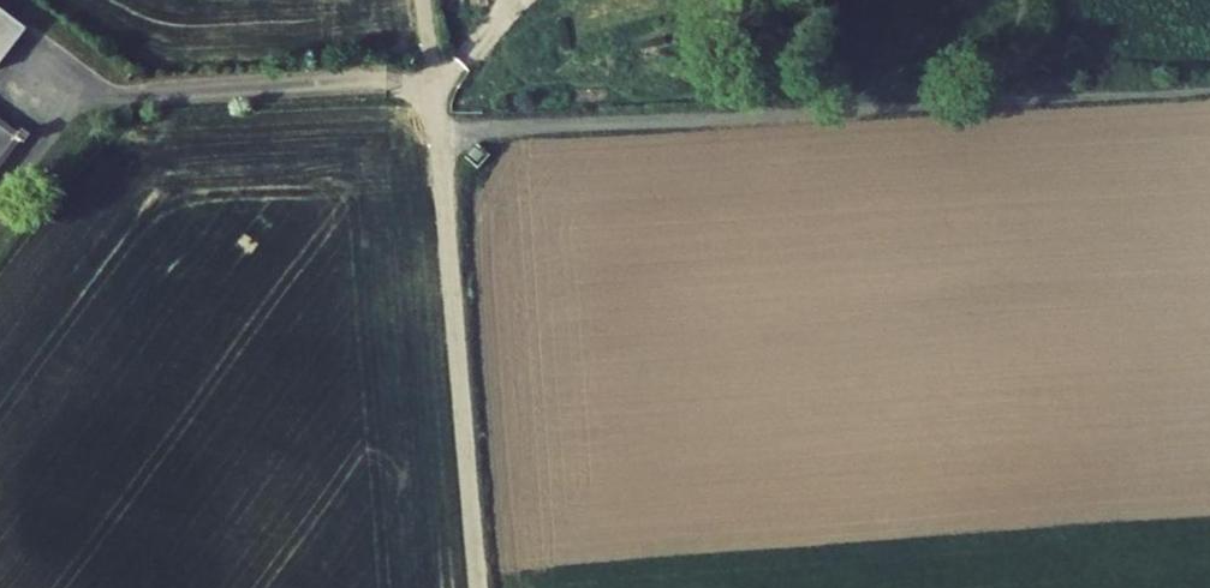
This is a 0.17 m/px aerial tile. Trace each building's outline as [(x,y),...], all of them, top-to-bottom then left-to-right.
[(5,48),(37,5),(30,0),(0,0),(0,45),(5,48)] [(45,114),(0,82),(0,178),(45,114)]
